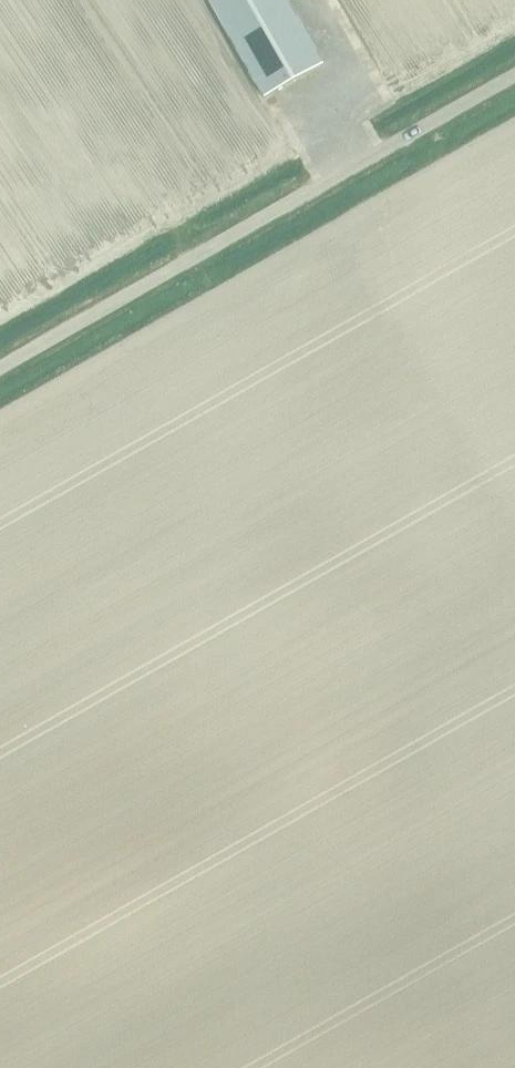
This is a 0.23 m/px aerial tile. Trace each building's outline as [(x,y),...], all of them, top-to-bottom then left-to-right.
[(264,98),(323,65),(286,0),(208,0),(264,98)]
